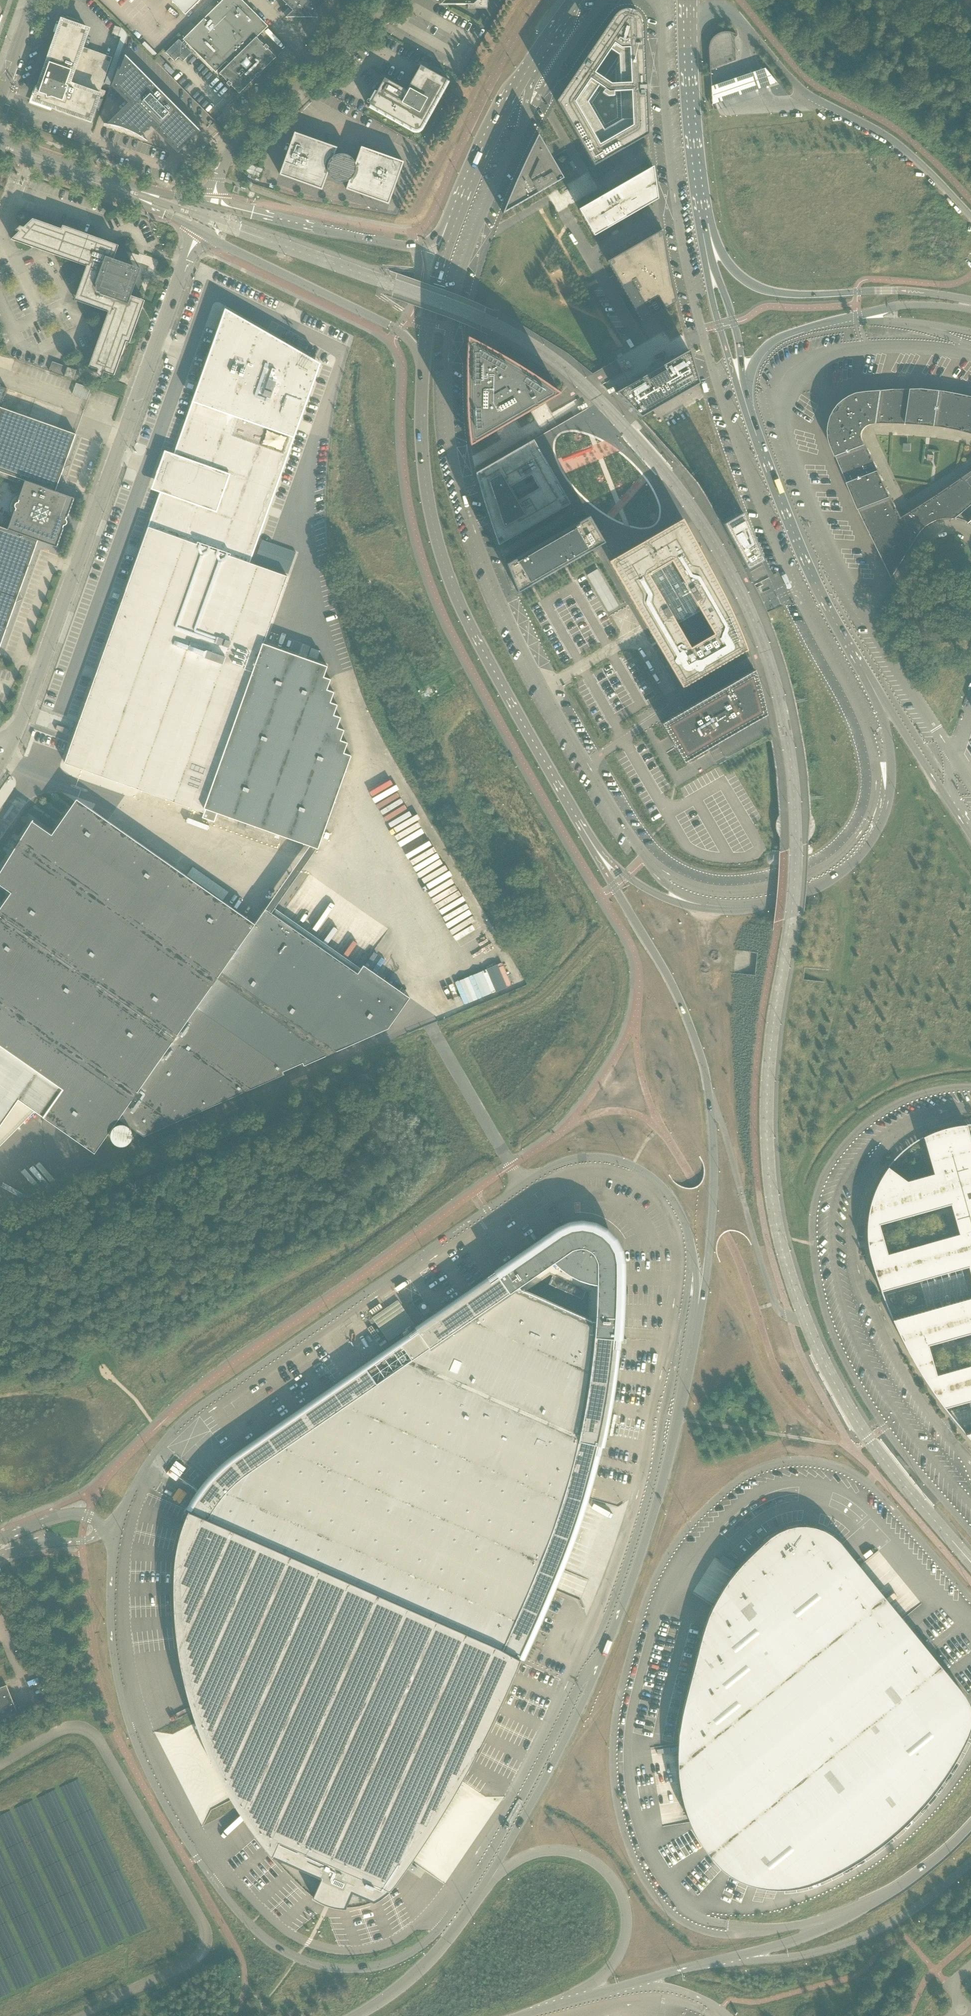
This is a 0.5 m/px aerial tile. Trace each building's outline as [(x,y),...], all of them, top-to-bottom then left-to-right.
[(185,15),(200,0),(171,0),(185,15)] [(261,19),(242,0),(223,0),(183,40),(216,73),(218,70),(220,73),(219,74),(228,82),(226,84),(230,87),(231,86),(239,94),(255,78),(253,77),(259,71),(260,73),(276,57),(268,49),(269,48),(266,44),(265,46),(257,38),(268,26),(261,19)] [(293,11),(286,17),(315,18),(315,11),(327,0),(282,0),(293,11)] [(452,5),(468,5),(468,9),(487,9),(487,0),(445,0),(442,4),(441,4),(441,5),(452,5)] [(614,16),(613,17),(556,102),(594,167),(648,135),(643,25),(643,24),(643,22),(642,21),(642,20),(641,18),(640,17),(640,16),(639,15),(638,14),(636,13),(635,12),(634,12),(633,11),(631,11),(630,10),(628,10),(627,10),(625,10),(624,10),(623,11),(621,11),(620,12),(619,12),(617,13),(616,14),(615,15),(614,16)] [(34,85),(39,87),(34,100),(90,120),(94,109),(98,111),(99,111),(102,102),(106,91),(101,89),(112,58),(84,47),(83,48),(81,48),(88,30),(77,26),(78,22),(79,22),(79,21),(67,17),(67,18),(66,22),(63,21),(39,86),(34,84),(34,85)] [(112,34),(118,37),(121,28),(115,26),(112,34)] [(104,85),(109,86),(128,35),(121,28),(118,37),(121,38),(104,85)] [(379,31),(376,36),(382,39),(385,34),(379,31)] [(727,62),(727,57),(736,56),(733,31),(710,34),(714,64),(727,62)] [(179,40),(166,53),(175,61),(179,57),(183,61),(191,53),(179,40)] [(141,45),(154,57),(157,54),(145,42),(141,45)] [(151,125),(152,125),(156,130),(179,153),(179,152),(178,151),(189,141),(191,139),(199,131),(200,132),(200,131),(193,124),(126,56),(125,56),(126,57),(122,68),(121,70),(121,72),(119,71),(113,85),(112,86),(130,103),(116,118),(108,125),(105,124),(105,125),(112,126),(120,128),(128,131),(132,133),(136,135),(140,137),(140,136),(146,131),(147,131),(148,131),(149,131),(149,130),(150,130),(150,129),(150,128),(150,127),(149,127),(151,125)] [(155,59),(169,74),(173,70),(158,56),(155,59)] [(410,85),(406,91),(384,78),(377,92),(371,103),(368,107),(369,108),(370,105),(414,129),(415,130),(416,130),(417,130),(418,130),(418,129),(419,129),(420,128),(421,127),(446,81),(449,82),(450,82),(420,65),(412,81),(411,81),(410,81),(409,81),(409,82),(409,83),(409,84),(410,85)] [(765,68),(763,69),(764,70),(769,86),(777,83),(765,68)] [(764,73),(763,72),(711,89),(712,108),(769,89),(764,73)] [(212,126),(220,134),(223,131),(215,123),(212,126)] [(322,190),(328,173),(328,174),(329,176),(330,177),(330,178),(331,179),(332,180),(333,180),(334,181),(336,182),(337,182),(338,182),(339,183),(341,183),(342,183),(343,183),(344,183),(346,182),(347,182),(348,181),(349,181),(346,189),(388,204),(403,162),(361,147),(355,164),(355,163),(354,162),(354,161),(353,160),(352,159),(351,158),(351,157),(350,156),(349,156),(348,155),(346,155),(345,154),(344,154),(343,154),(342,154),(340,154),(339,154),(338,154),(337,155),(336,155),(335,156),(334,156),(337,148),(295,133),(280,175),(322,190)] [(514,187),(503,214),(564,178),(538,135),(526,161),(514,187)] [(255,166),(251,176),(260,179),(263,169),(255,166)] [(658,199),(653,167),(579,210),(594,236),(658,199)] [(20,226),(15,231),(19,232),(12,240),(86,266),(74,300),(108,313),(89,366),(98,370),(97,373),(102,379),(104,372),(114,376),(126,342),(130,343),(145,301),(131,296),(141,269),(114,259),(119,245),(63,226),(62,229),(33,219),(24,227),(20,226)] [(642,322),(676,303),(674,294),(672,285),(670,276),(668,266),(666,257),(665,248),(663,239),(662,230),(607,261),(642,322)] [(225,309),(192,402),(196,403),(290,437),(294,438),(321,363),(225,309)] [(466,363),(467,405),(467,418),(468,432),(470,445),(560,393),(547,384),(535,376),(524,369),(513,362),(503,356),(484,346),(468,337),(467,343),(474,344),(473,363),(466,363)] [(688,350),(615,392),(640,417),(650,411),(698,383),(694,371),(688,350)] [(49,371),(76,380),(79,371),(52,362),(49,371)] [(72,395),(87,400),(91,388),(76,383),(72,395)] [(38,541),(57,547),(64,528),(63,528),(64,526),(64,525),(63,525),(65,519),(66,519),(67,517),(68,517),(75,498),(55,491),(64,468),(71,465),(67,458),(76,434),(0,407),(7,389),(0,386),(0,475),(24,484),(20,496),(17,495),(17,494),(16,495),(15,495),(14,496),(13,497),(12,498),(11,499),(11,501),(10,502),(10,503),(9,505),(9,507),(9,509),(9,510),(9,512),(10,513),(10,514),(10,515),(11,514),(13,515),(8,529),(0,527),(0,647),(16,602),(23,599),(20,592),(38,541)] [(840,404),(835,410),(832,417),(830,424),(829,431),(830,438),(832,445),(850,489),(859,511),(862,518),(892,578),(918,537),(919,534),(921,531),(923,529),(926,527),(928,525),(931,523),(934,522),(937,520),(940,519),(943,519),(947,518),(951,518),(955,519),(970,505),(970,471),(959,480),(941,492),(901,518),(877,470),(867,448),(861,437),(861,434),(862,430),(863,427),(864,425),(868,423),(874,422),(879,422),(903,423),(927,424),(941,427),(948,428),(959,430),(969,433),(970,433),(970,396),(965,395),(951,392),(944,391),(923,389),(894,389),(865,392),(858,393),(851,396),(845,400),(840,404)] [(126,591),(65,763),(204,813),(205,809),(206,809),(203,818),(214,822),(218,813),(309,846),(316,848),(318,849),(321,839),(351,756),(344,753),(347,743),(341,741),(344,730),(337,728),(341,718),(334,715),(337,705),(330,703),(334,692),(327,690),(331,680),(324,677),(327,667),(328,666),(263,644),(287,576),(246,562),(265,508),(290,437),(196,403),(177,455),(174,454),(160,493),(164,494),(151,528),(148,527),(126,591)] [(495,533),(499,545),(570,503),(534,441),(533,440),(476,473),(481,489),(487,510),(491,522),(495,533)] [(746,568),(761,559),(742,512),(736,515),(722,523),(746,568)] [(506,563),(517,592),(599,545),(604,542),(588,515),(506,563)] [(729,660),(747,650),(736,623),(724,596),(711,571),(686,525),(660,540),(666,551),(667,553),(671,560),(659,566),(648,573),(633,548),(609,561),(653,637),(658,635),(664,646),(660,648),(682,687),(705,674),(677,624),(700,610),(729,660)] [(587,576),(608,611),(608,612),(609,612),(618,607),(618,606),(619,606),(619,605),(618,605),(598,570),(597,570),(597,569),(597,570),(596,570),(588,575),(587,575),(587,576)] [(675,714),(661,723),(683,762),(766,714),(762,699),(758,684),(754,669),(686,708),(688,713),(678,719),(675,714)] [(57,725),(57,726),(56,730),(68,734),(69,729),(57,725)] [(64,1088),(43,1117),(95,1153),(109,1132),(119,1118),(138,1132),(144,1136),(284,1074),(284,1075),(284,1074),(283,1071),(302,1063),(304,1065),(388,1028),(410,998),(363,965),(361,969),(358,973),(265,909),(255,924),(77,799),(52,835),(33,821),(32,821),(0,872),(0,885),(11,893),(0,909),(0,1044),(64,1088)] [(461,925),(466,933),(485,922),(481,914),(461,925)] [(510,960),(455,982),(464,1004),(519,983),(510,960)] [(3,1142),(35,1111),(43,1117),(64,1088),(0,1044),(0,1146),(3,1142)] [(884,1172),(881,1178),(878,1183),(875,1189),(873,1196),(871,1202),(869,1208),(868,1214),(867,1221),(867,1227),(867,1235),(867,1243),(869,1251),(871,1258),(872,1265),(874,1272),(877,1278),(879,1285),(881,1291),(882,1291),(968,1266),(970,1276),(970,1141),(967,1125),(967,1124),(963,1125),(954,1126),(950,1127),(946,1128),(943,1129),(939,1130),(935,1131),(932,1132),(929,1134),(926,1135),(925,1135),(925,1136),(924,1136),(923,1137),(934,1173),(907,1181),(889,1167),(888,1167),(884,1172)] [(221,1469),(212,1478),(203,1489),(198,1496),(194,1502),(190,1510),(207,1519),(208,1518),(503,1649),(521,1658),(530,1638),(539,1618),(547,1597),(551,1587),(570,1538),(574,1527),(584,1497),(585,1496),(587,1489),(591,1474),(595,1459),(599,1444),(606,1409),(611,1373),(615,1338),(616,1313),(617,1287),(617,1262),(615,1251),(610,1242),(602,1234),(592,1229),(582,1226),(570,1228),(560,1233),(240,1454),(232,1460),(221,1469)] [(893,1319),(893,1320),(895,1326),(898,1332),(901,1339),(905,1345),(908,1351),(913,1360),(918,1369),(924,1378),(928,1384),(932,1390),(936,1396),(940,1402),(944,1408),(945,1408),(945,1407),(970,1400),(970,1365),(936,1375),(928,1345),(970,1333),(970,1298),(893,1319)] [(176,1568),(174,1618),(181,1667),(185,1685),(202,1739),(223,1784),(254,1833),(272,1855),(307,1891),(313,1897),(333,1905),(345,1907),(367,1904),(374,1901),(375,1900),(390,1890),(395,1883),(432,1829),(478,1749),(482,1742),(521,1658),(503,1649),(208,1518),(207,1519),(190,1510),(185,1519),(176,1568)] [(690,1822),(694,1830),(698,1837),(703,1846),(709,1854),(715,1862),(722,1869),(730,1875),(739,1880),(748,1883),(757,1886),(767,1887),(778,1888),(788,1888),(799,1886),(808,1884),(818,1880),(828,1876),(837,1872),(846,1867),(855,1862),(864,1856),(872,1851),(880,1845),(888,1839),(896,1832),(903,1825),(910,1818),(917,1811),(924,1804),(931,1796),(937,1788),(943,1779),(949,1770),(954,1761),(959,1753),(964,1744),(968,1735),(970,1726),(970,1725),(970,1712),(970,1706),(965,1697),(959,1689),(860,1566),(839,1541),(832,1535),(824,1530),(821,1531),(813,1530),(814,1527),(807,1526),(806,1529),(798,1528),(796,1525),(787,1528),(778,1531),(770,1536),(762,1543),(756,1549),(749,1556),(742,1563),(735,1571),(729,1579),(723,1588),(718,1597),(713,1606),(708,1616),(705,1624),(704,1627),(702,1635),(684,1704),(682,1714),(679,1732),(678,1742),(678,1744),(678,1754),(678,1764),(679,1774),(680,1784),(682,1794),(684,1804),(687,1813),(690,1822)] [(6,1685),(0,1688),(0,1720),(17,1713),(6,1685)]
